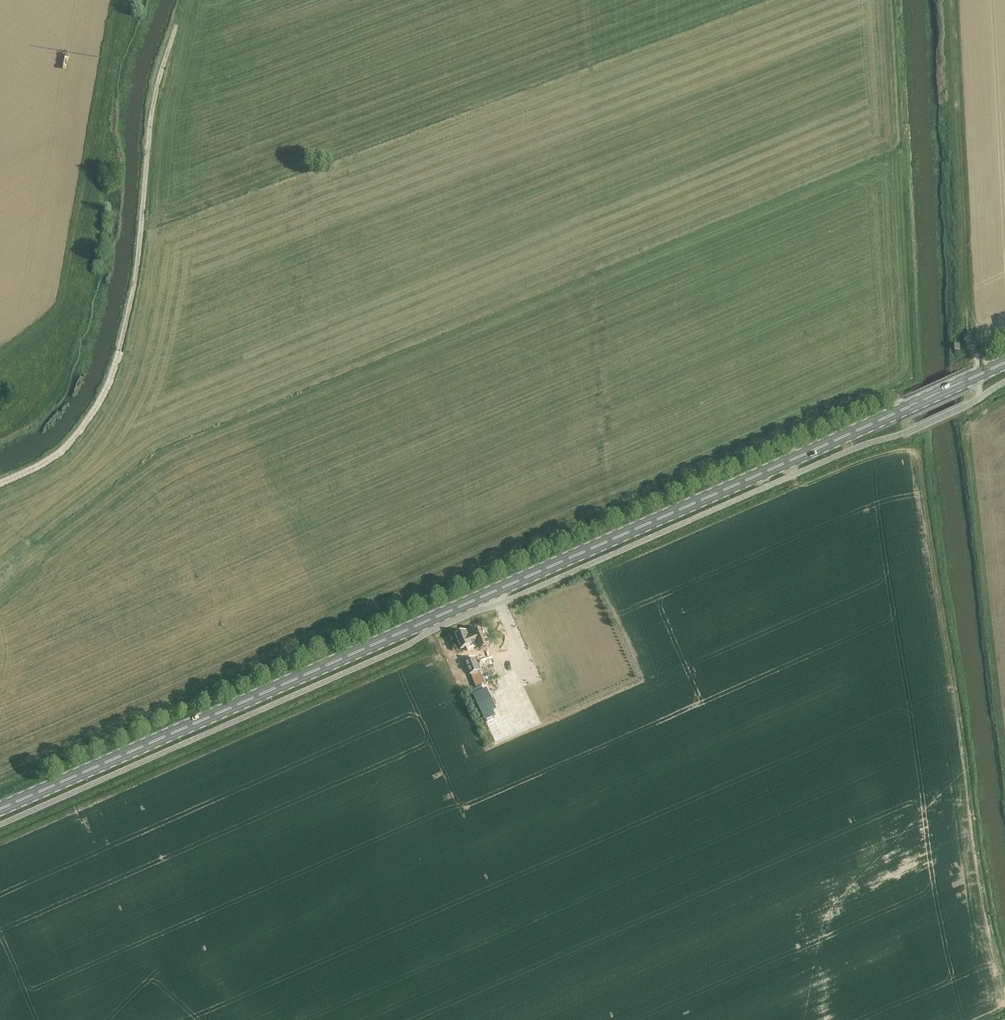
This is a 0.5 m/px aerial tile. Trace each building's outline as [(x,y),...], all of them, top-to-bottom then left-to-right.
[(469,654),(476,651),(471,638),(469,639),(466,632),(456,636),(461,649),(467,647),(469,654)] [(466,663),(469,673),(470,675),(475,673),(476,675),(479,674),(475,660),(466,663)]
